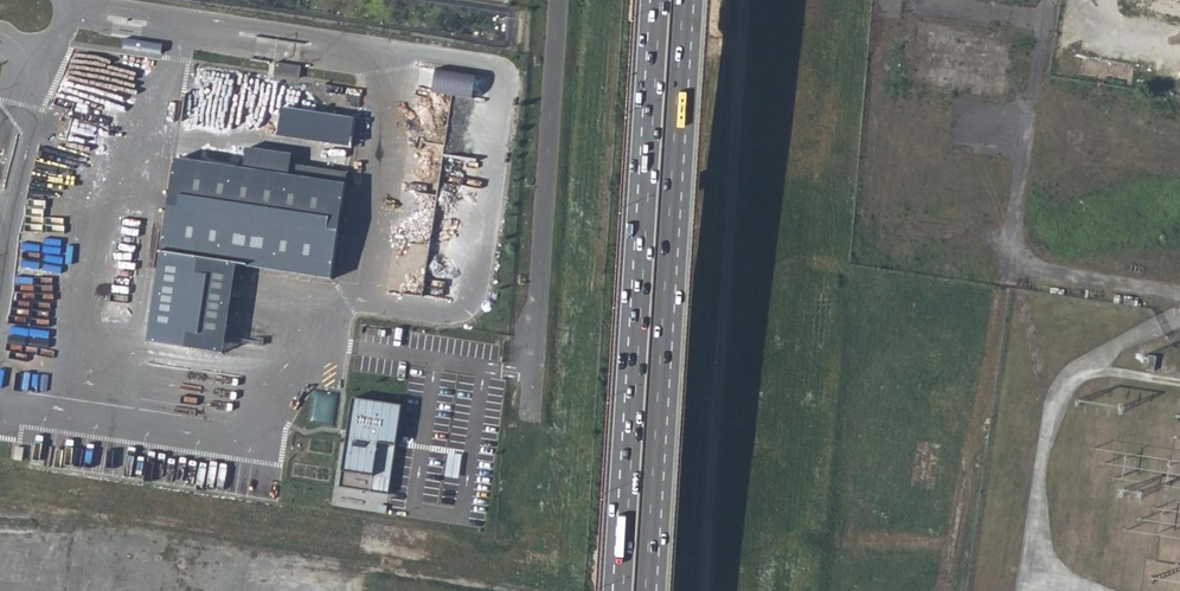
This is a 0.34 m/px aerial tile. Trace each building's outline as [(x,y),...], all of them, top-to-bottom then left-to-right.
[(176,165),(148,348),(225,358),(238,271),(334,282),(351,175),(293,164),(294,158),(249,152),(246,173),(176,165)] [(1155,356),(1146,355),(1144,370),(1153,372),(1155,356)] [(354,404),(342,490),(389,497),(401,409),(354,404)]
